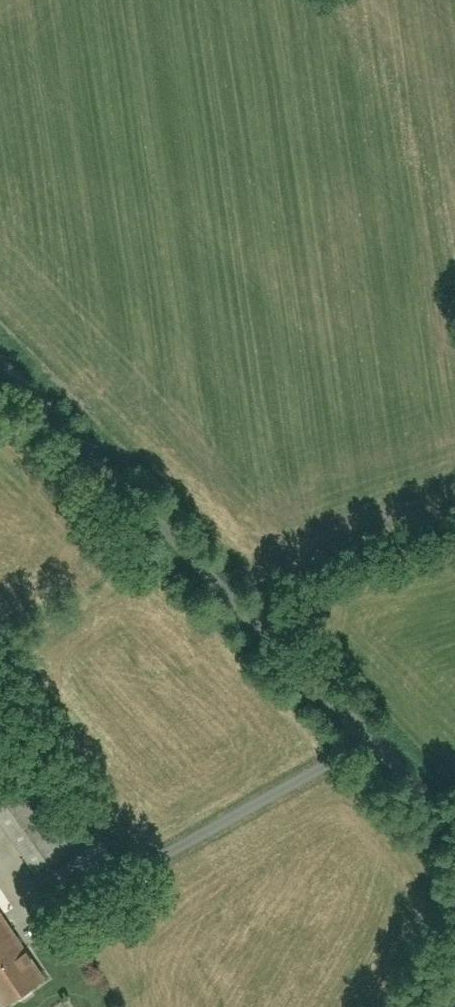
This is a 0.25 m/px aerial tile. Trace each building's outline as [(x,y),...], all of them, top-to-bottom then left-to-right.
[(0,780),(0,822),(42,883),(99,844),(37,754),(0,780)] [(3,1004),(42,978),(0,917),(0,1000),(3,1004)]
